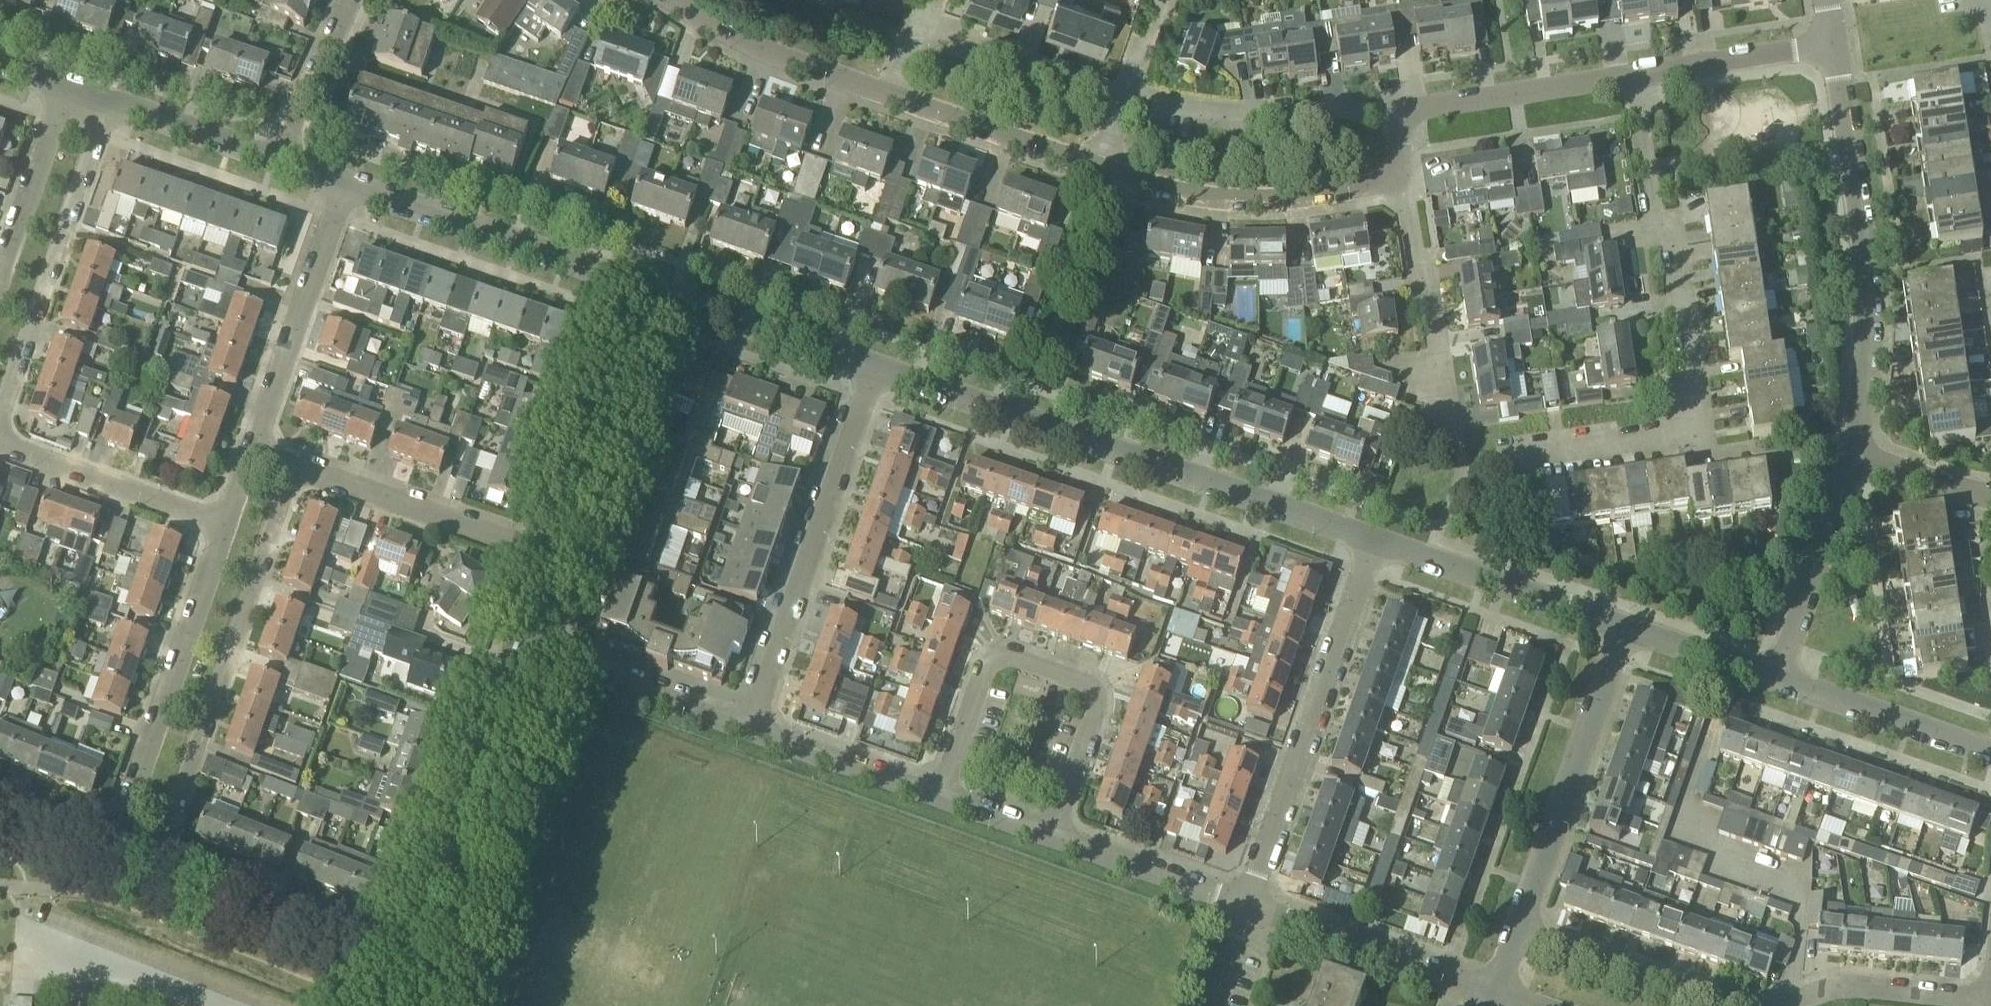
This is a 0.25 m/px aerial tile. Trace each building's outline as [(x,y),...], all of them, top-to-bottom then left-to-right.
[(5,1),(31,10),(34,0),(5,0),(5,1)] [(81,27),(91,0),(89,0),(56,0),(60,1),(59,4),(60,5),(55,18),(81,27)] [(129,14),(131,7),(111,0),(91,0),(81,27),(107,37),(112,23),(113,23),(114,20),(125,24),(129,14)] [(297,0),(266,0),(256,22),(284,32),(289,20),(304,27),(309,17),(314,8),(297,0)] [(478,20),(503,37),(529,0),(492,0),(478,20)] [(560,0),(534,0),(514,28),(537,44),(546,31),(561,42),(580,13),(560,0)] [(996,0),(967,0),(965,4),(991,12),(996,0)] [(991,12),(1018,22),(1026,0),(996,0),(991,12)] [(1075,41),(1086,8),(1065,0),(1044,0),(1057,4),(1047,31),(1075,41)] [(1472,27),(1485,24),(1481,0),(1441,6),(1447,50),(1448,55),(1476,51),(1472,27)] [(1566,0),(1525,0),(1528,18),(1540,16),(1544,40),(1572,36),(1571,31),(1566,0)] [(1571,31),(1598,27),(1595,3),(1607,1),(1607,0),(1566,0),(1571,31)] [(1646,0),(1619,0),(1622,23),(1649,19),(1646,0)] [(1649,19),(1650,24),(1678,19),(1675,0),(1646,0),(1649,19)] [(1697,13),(1712,11),(1711,0),(1695,0),(1697,13)] [(1732,8),(1750,6),(1750,7),(1782,3),(1781,0),(1731,0),(1732,8)] [(1447,50),(1441,6),(1440,1),(1400,7),(1404,32),(1416,30),(1420,55),(1447,50)] [(1086,8),(1075,41),(1103,50),(1114,18),(1117,19),(1121,7),(1106,2),(1102,13),(1086,8)] [(192,36),(167,27),(157,54),(183,63),(188,50),(189,51),(190,48),(201,51),(205,41),(216,8),(204,3),(192,36)] [(1368,62),(1369,62),(1396,58),(1392,33),(1404,32),(1400,7),(1361,14),(1361,18),(1368,62)] [(1301,13),(1282,16),(1280,17),(1282,26),(1289,75),(1290,80),(1318,75),(1314,50),(1326,48),(1323,25),(1306,27),(1304,16),(1301,16),(1301,13)] [(167,27),(129,14),(125,24),(136,28),(135,31),(136,31),(131,45),(157,54),(167,27)] [(1323,25),(1326,48),(1338,47),(1342,71),(1370,67),(1369,62),(1368,62),(1361,18),(1323,25)] [(386,35),(378,32),(373,45),(381,47),(376,62),(421,78),(436,35),(391,20),(386,35)] [(1244,32),(1247,56),(1259,54),(1262,79),(1289,75),(1282,26),(1244,32)] [(555,78),(566,81),(568,82),(589,36),(577,31),(569,49),(555,78)] [(1247,56),(1244,32),(1219,36),(1218,41),(1192,31),(1179,66),(1206,75),(1214,52),(1233,49),(1234,58),(1247,56)] [(643,87),(646,79),(661,84),(658,92),(659,93),(670,63),(653,57),(655,52),(654,52),(608,36),(607,36),(595,71),(643,87)] [(208,71),(234,80),(243,54),(205,41),(201,51),(212,55),(211,58),(212,59),(208,71)] [(268,63),(243,54),(234,80),(260,90),(265,76),(266,76),(267,73),(276,77),(281,62),(270,58),(268,63)] [(484,82),(555,107),(566,81),(555,78),(494,56),(484,82)] [(561,102),(573,106),(576,107),(589,67),(579,63),(561,102)] [(669,116),(693,124),(709,79),(685,71),(673,105),(669,116)] [(373,134),(387,139),(403,93),(361,79),(346,125),(360,130),(358,138),(370,142),(373,134)] [(709,79),(693,124),(707,129),(711,119),(721,123),(733,88),(709,79)] [(1909,105),(1909,107),(1959,98),(1956,79),(1906,87),(1906,89),(1912,88),(1914,104),(1909,105)] [(414,148),(428,153),(444,107),(403,93),(387,139),(401,144),(399,152),(412,156),(414,148)] [(1912,123),(1912,124),(1962,116),(1959,98),(1909,107),(1915,106),(1917,122),(1912,123)] [(654,143),(659,127),(664,114),(669,116),(673,105),(656,100),(643,139),(654,143)] [(750,148),(773,156),(789,112),(765,103),(752,138),(753,139),(750,148)] [(470,168),(472,161),(485,121),(484,121),(444,107),(428,153),(442,158),(439,166),(453,170),(455,163),(470,168)] [(558,141),(570,112),(557,108),(544,136),(558,141)] [(789,112),(773,156),(772,159),(784,163),(788,151),(800,155),(812,120),(789,112)] [(486,115),(484,121),(485,121),(472,161),(485,166),(482,174),(495,179),(498,171),(513,176),(529,130),(486,115)] [(1915,141),(1965,134),(1962,116),(1912,124),(1918,123),(1920,140),(1915,141)] [(1988,119),(1976,121),(1977,131),(1990,130),(1988,119)] [(846,132),(833,166),(829,178),(853,186),(869,140),(846,132)] [(609,187),(623,192),(641,139),(626,134),(615,167),(589,158),(577,190),(604,200),(609,187)] [(1965,134),(1915,141),(1920,141),(1923,158),(1918,159),(1968,151),(1965,134)] [(641,139),(623,192),(637,197),(633,210),(634,210),(659,218),(671,186),(645,177),(654,149),(641,145),(643,140),(641,139)] [(869,140),(853,186),(853,187),(864,191),(869,177),(898,188),(905,168),(888,162),(893,148),(869,140)] [(1561,149),(1566,180),(1569,195),(1607,189),(1602,158),(1592,159),(1589,144),(1561,149)] [(723,168),(728,155),(729,151),(718,148),(713,164),(723,168)] [(577,190),(589,158),(563,149),(551,182),(552,182),(577,190)] [(1566,180),(1561,149),(1534,153),(1539,184),(1566,180)] [(1920,176),(1921,178),(1926,177),(1971,169),(1968,151),(1918,159),(1918,160),(1923,159),(1926,175),(1920,176)] [(953,161),(929,152),(917,188),(927,191),(923,204),(936,208),(953,161)] [(728,155),(723,168),(722,172),(733,176),(739,159),(728,155)] [(1515,192),(1514,187),(1509,157),(1481,161),(1488,206),(1515,202),(1517,217),(1530,215),(1527,190),(1515,192)] [(960,217),(977,169),(953,161),(936,208),(960,217)] [(1452,197),(1454,210),(1488,206),(1481,161),(1453,166),(1456,181),(1445,183),(1447,198),(1452,197)] [(696,198),(709,203),(720,171),(722,172),(723,168),(713,164),(707,162),(700,184),(688,179),(684,191),(671,186),(659,218),(684,228),(685,228),(696,198)] [(1923,194),(1923,195),(1973,187),(1971,169),(1926,177),(1929,193),(1923,194)] [(110,231),(122,198),(137,204),(146,179),(122,171),(114,195),(109,194),(97,226),(110,231)] [(720,171),(709,203),(725,208),(733,184),(730,184),(733,176),(722,172),(720,171)] [(149,209),(160,213),(169,187),(146,179),(137,204),(132,217),(144,221),(149,209)] [(792,196),(802,200),(808,183),(798,180),(792,196)] [(1021,224),(1033,189),(1010,181),(997,215),(1021,224)] [(808,183),(802,200),(814,204),(819,187),(808,183)] [(160,213),(183,221),(192,195),(169,187),(160,213)] [(1926,212),(1926,213),(1976,205),(1973,187),(1923,195),(1929,195),(1932,211),(1926,212)] [(1527,190),(1530,215),(1544,212),(1540,188),(1527,190)] [(1033,189),(1021,224),(1017,235),(1041,244),(1031,271),(1048,277),(1063,233),(1047,227),(1057,197),(1033,189)] [(207,229),(216,204),(192,195),(183,221),(207,229)] [(1705,201),(1708,222),(1750,215),(1747,195),(1705,201)] [(776,226),(791,231),(802,200),(792,196),(789,204),(784,202),(778,219),(753,210),(749,221),(738,254),(763,263),(763,264),(764,264),(776,231),(775,230),(776,226)] [(817,205),(814,204),(802,200),(791,231),(805,236),(792,274),(793,275),(793,274),(819,282),(830,250),(818,246),(822,234),(809,229),(817,205)] [(207,229),(230,237),(239,212),(216,204),(207,229)] [(892,204),(890,210),(886,220),(898,224),(903,208),(892,204)] [(1929,230),(1929,231),(1979,222),(1976,205),(1926,213),(1932,212),(1934,229),(1929,230)] [(884,228),(886,220),(890,210),(879,206),(873,225),(884,228)] [(242,277),(246,266),(234,262),(241,242),(254,246),(263,220),(239,212),(230,237),(221,264),(219,268),(242,277)] [(738,254),(749,221),(723,212),(711,246),(712,246),(712,245),(738,254)] [(1708,222),(1711,241),(1753,235),(1750,215),(1708,222)] [(286,229),(263,220),(254,246),(277,255),(286,229)] [(1979,222),(1929,231),(1935,230),(1937,247),(1932,248),(1982,241),(1979,222)] [(1365,224),(1337,229),(1342,260),(1370,255),(1365,224)] [(873,225),(870,232),(880,236),(884,228),(873,225)] [(1173,261),(1179,231),(1151,225),(1149,238),(1129,235),(1122,251),(1173,261)] [(1576,244),(1602,240),(1600,226),(1580,228),(1574,229),(1576,244)] [(967,249),(973,232),(962,228),(956,245),(967,249)] [(139,241),(148,244),(153,232),(143,229),(139,241)] [(1342,260),(1337,229),(1310,233),(1315,264),(1342,260)] [(872,260),(880,236),(870,232),(865,231),(857,255),(872,260)] [(1206,236),(1179,231),(1173,261),(1200,266),(1206,236)] [(1471,260),(1493,256),(1496,256),(1492,231),(1478,233),(1480,244),(1469,246),(1471,260)] [(165,236),(153,232),(148,244),(160,249),(165,236)] [(973,232),(967,249),(978,253),(984,236),(973,232)] [(1711,241),(1714,261),(1756,255),(1753,235),(1711,241)] [(896,241),(886,238),(880,236),(872,260),(886,265),(876,295),(877,295),(902,303),(913,270),(889,262),(891,257),(896,241)] [(1259,267),(1258,237),(1230,237),(1231,268),(1259,267)] [(1277,267),(1286,267),(1286,237),(1258,237),(1259,267),(1259,283),(1277,283),(1277,267)] [(1587,268),(1589,282),(1620,278),(1615,250),(1603,252),(1602,240),(1576,244),(1554,248),(1557,265),(1575,262),(1576,270),(1587,268)] [(967,249),(956,245),(952,244),(940,276),(956,281),(967,249)] [(1114,275),(1122,251),(1110,247),(1101,271),(1114,275)] [(137,284),(110,275),(116,259),(89,249),(80,275),(107,284),(119,288),(119,289),(133,294),(137,284)] [(982,254),(978,253),(967,249),(956,281),(971,286),(982,254)] [(830,250),(819,282),(844,291),(844,292),(845,293),(856,259),(830,250)] [(183,265),(193,268),(198,256),(188,252),(183,265)] [(337,293),(333,305),(366,317),(385,261),(362,253),(353,281),(359,283),(354,298),(337,293)] [(1496,256),(1493,256),(1495,270),(1520,266),(1518,253),(1496,257),(1496,256)] [(1714,261),(1717,281),(1759,275),(1756,255),(1714,261)] [(217,276),(219,268),(221,264),(198,256),(193,268),(217,276)] [(153,261),(149,273),(169,280),(173,268),(153,261)] [(387,293),(399,297),(409,269),(385,261),(366,317),(378,321),(387,293)] [(409,301),(424,305),(433,277),(409,269),(399,297),(390,325),(400,328),(409,301)] [(1464,301),(1495,296),(1491,269),(1460,273),(1464,301)] [(913,270),(902,303),(928,312),(928,313),(929,313),(940,279),(913,270)] [(1301,271),(1304,308),(1318,306),(1314,270),(1301,271)] [(271,287),(275,275),(265,271),(261,283),(271,287)] [(1201,271),(1199,295),(1196,318),(1210,323),(1212,297),(1214,272),(1201,271)] [(1304,308),(1301,271),(1287,272),(1289,297),(1287,297),(1289,310),(1304,308)] [(230,288),(185,272),(181,284),(222,298),(218,309),(203,304),(199,315),(228,325),(255,334),(258,323),(261,324),(264,322),(266,317),(264,314),(262,313),(263,310),(236,300),(236,302),(226,298),(230,288)] [(1226,298),(1227,273),(1214,272),(1212,297),(1226,298)] [(80,275),(72,299),(98,309),(125,319),(128,310),(101,300),(107,284),(80,275)] [(1717,281),(1720,301),(1762,294),(1759,275),(1717,281)] [(424,305),(447,313),(456,285),(433,277),(424,305)] [(1624,305),(1620,278),(1589,282),(1593,310),(1624,305)] [(1904,304),(1904,305),(1954,298),(1952,279),(1901,286),(1901,288),(1907,287),(1909,303),(1904,304)] [(1022,303),(1037,309),(1045,285),(1030,280),(1022,303)] [(1372,284),(1352,287),(1347,287),(1349,302),(1350,301),(1374,298),(1372,284)] [(441,330),(464,339),(470,322),(480,293),(456,285),(447,313),(441,330)] [(984,332),(995,299),(969,289),(957,323),(958,323),(958,322),(984,332)] [(470,322),(493,329),(503,301),(480,293),(470,322)] [(1720,301),(1723,321),(1765,314),(1762,294),(1720,301)] [(1495,296),(1464,301),(1469,329),(1500,324),(1495,296)] [(1374,298),(1350,301),(1352,315),(1359,314),(1363,343),(1398,337),(1394,307),(1383,309),(1381,297),(1374,298)] [(1906,322),(1906,323),(1957,315),(1954,298),(1904,305),(1910,305),(1912,321),(1906,322)] [(89,334),(98,309),(72,299),(63,325),(89,334)] [(995,299),(984,332),(985,332),(984,335),(995,339),(996,336),(1009,340),(1009,341),(1010,341),(1021,308),(995,299)] [(493,329),(517,337),(527,309),(503,301),(493,329)] [(517,337),(540,345),(550,317),(527,309),(517,337)] [(1564,314),(1564,317),(1565,327),(1566,327),(1590,324),(1588,310),(1564,314)] [(1078,336),(1092,341),(1100,317),(1087,312),(1078,336)] [(1723,321),(1726,340),(1768,334),(1765,314),(1723,321)] [(1909,340),(1909,341),(1959,333),(1957,315),(1906,323),(1912,323),(1915,339),(1909,340)] [(574,325),(550,317),(540,345),(531,373),(561,384),(566,368),(544,361),(548,348),(564,354),(574,325)] [(1530,332),(1548,330),(1546,319),(1529,322),(1528,318),(1503,322),(1505,337),(1530,332)] [(1219,385),(1230,389),(1238,365),(1249,338),(1208,324),(1205,335),(1211,337),(1216,333),(1226,337),(1227,341),(1230,342),(1221,370),(1197,361),(1195,366),(1180,409),(1207,418),(1219,385)] [(1590,324),(1566,327),(1567,335),(1568,340),(1592,337),(1590,324)] [(246,360),(255,334),(228,325),(219,350),(246,360)] [(356,330),(355,335),(329,325),(320,351),(346,361),(350,362),(347,373),(369,381),(376,360),(363,356),(371,335),(356,330)] [(1809,349),(1821,347),(1818,326),(1806,328),(1809,349)] [(1565,327),(1556,329),(1557,336),(1567,335),(1566,327),(1565,327)] [(97,347),(120,355),(123,345),(116,342),(119,334),(104,329),(97,347)] [(195,331),(191,340),(207,346),(211,336),(195,331)] [(1601,363),(1632,359),(1628,331),(1597,335),(1601,363)] [(1472,354),(1477,382),(1508,377),(1505,363),(1520,361),(1518,348),(1532,346),(1530,332),(1505,337),(1507,349),(1472,354)] [(1912,358),(1962,351),(1959,333),(1909,341),(1915,340),(1917,357),(1912,358)] [(1152,371),(1163,339),(1149,334),(1139,362),(1141,363),(1140,367),(1152,371)] [(1741,358),(1771,354),(1768,334),(1726,340),(1729,361),(1741,359),(1741,358)] [(1180,409),(1195,366),(1171,357),(1176,343),(1163,339),(1152,371),(1163,375),(1154,400),(1180,409)] [(57,343),(56,344),(54,344),(51,346),(49,352),(50,355),(52,356),(48,368),(75,378),(112,391),(114,383),(114,381),(78,368),(85,352),(57,343)] [(1079,374),(1104,382),(1114,353),(1089,344),(1079,374)] [(1114,353),(1104,382),(1131,392),(1140,367),(1141,363),(1139,362),(1130,359),(1133,349),(1119,344),(1115,354),(1114,353)] [(219,350),(207,346),(201,362),(176,352),(172,364),(169,372),(195,380),(198,371),(210,376),(236,385),(246,360),(219,350)] [(433,353),(423,350),(419,362),(428,365),(433,353)] [(498,362),(508,365),(512,353),(502,350),(498,362)] [(1965,369),(1962,351),(1912,358),(1917,358),(1920,375),(1914,376),(1965,369)] [(1741,359),(1744,378),(1786,372),(1783,352),(1771,354),(1741,358),(1741,359)] [(433,353),(428,365),(439,369),(443,357),(433,353)] [(521,357),(512,353),(508,365),(517,368),(521,357)] [(1374,370),(1372,356),(1347,360),(1349,372),(1362,376),(1371,379),(1374,370)] [(479,366),(456,359),(452,373),(474,381),(479,366)] [(695,406),(683,439),(698,444),(720,381),(708,377),(711,367),(710,368),(689,361),(689,359),(685,371),(678,369),(672,387),(678,389),(675,399),(695,406)] [(1603,403),(1601,390),(1605,390),(1636,386),(1632,359),(1601,363),(1584,366),(1588,391),(1576,393),(1578,407),(1603,403)] [(1251,370),(1238,365),(1230,389),(1242,393),(1230,426),(1256,435),(1266,406),(1270,394),(1246,385),(1251,370)] [(505,389),(510,375),(486,367),(481,381),(505,389)] [(48,368),(39,392),(66,401),(85,408),(96,412),(99,403),(84,398),(85,395),(71,390),(75,378),(48,368)] [(1917,393),(1917,395),(1967,387),(1965,369),(1914,376),(1914,377),(1920,376),(1922,393),(1917,393)] [(310,382),(335,390),(339,379),(314,370),(310,382)] [(1388,385),(1391,377),(1392,375),(1374,370),(1371,379),(1388,385)] [(195,380),(169,372),(165,384),(190,393),(195,380)] [(1786,372),(1744,378),(1747,398),(1789,391),(1786,372)] [(720,381),(698,444),(712,450),(724,416),(744,423),(751,404),(757,385),(736,376),(733,386),(720,381)] [(1371,379),(1362,376),(1357,390),(1384,399),(1384,398),(1396,402),(1400,390),(1388,385),(1371,379)] [(1512,405),(1508,377),(1477,382),(1481,409),(1512,405)] [(350,382),(339,379),(335,390),(335,391),(330,404),(320,432),(345,441),(359,402),(345,397),(350,382)] [(1314,391),(1312,390),(1301,387),(1293,410),(1306,415),(1318,382),(1317,382),(1314,391)] [(1318,419),(1316,423),(1306,452),(1332,461),(1347,420),(1322,411),(1331,386),(1318,382),(1306,415),(1318,419)] [(114,383),(112,391),(107,403),(118,407),(126,387),(114,383)] [(757,385),(751,404),(744,423),(764,430),(752,464),(763,467),(766,469),(770,457),(789,405),(776,401),(780,391),(779,391),(779,392),(757,385)] [(364,387),(359,402),(345,441),(371,449),(384,411),(368,405),(373,390),(364,387)] [(1919,411),(1919,412),(1970,404),(1967,387),(1917,395),(1922,394),(1925,410),(1919,411)] [(383,406),(395,410),(401,392),(389,388),(383,406)] [(160,396),(156,407),(172,411),(195,420),(221,429),(230,404),(195,391),(190,407),(160,396)] [(1747,398),(1750,418),(1792,411),(1789,391),(1747,398)] [(57,427),(66,401),(39,392),(30,418),(57,427)] [(395,410),(414,417),(419,402),(410,399),(411,396),(401,392),(395,410)] [(295,423),(320,432),(330,404),(305,396),(295,423)] [(447,446),(451,436),(452,431),(439,427),(445,411),(444,411),(447,400),(438,397),(430,422),(415,465),(440,474),(449,446),(447,446)] [(511,433),(540,443),(551,413),(505,397),(495,427),(511,432),(511,433)] [(1515,402),(1518,416),(1543,412),(1540,398),(1515,402)] [(805,402),(805,400),(801,410),(789,405),(770,457),(785,462),(793,440),(813,447),(816,438),(823,441),(829,423),(823,420),(827,408),(826,408),(805,402)] [(1919,412),(1922,430),(1972,422),(1970,404),(1919,412)] [(1266,406),(1256,435),(1283,444),(1293,415),(1266,406)] [(168,422),(172,411),(156,407),(153,416),(168,422)] [(96,412),(85,408),(76,434),(89,439),(98,413),(96,412)] [(128,408),(123,422),(112,419),(104,444),(130,453),(139,428),(138,427),(143,413),(128,408)] [(1792,411),(1750,418),(1753,438),(1795,432),(1792,411)] [(451,436),(461,440),(469,417),(458,414),(452,431),(451,436)] [(389,456),(415,465),(430,422),(416,417),(415,423),(412,422),(408,432),(399,429),(389,456)] [(469,417),(461,440),(475,445),(483,422),(469,417)] [(195,420),(186,445),(212,454),(221,429),(195,420)] [(1347,420),(1332,461),(1359,471),(1365,453),(1376,457),(1385,433),(1347,420)] [(1922,430),(1928,429),(1930,446),(1924,447),(1925,448),(1975,441),(1972,422),(1922,430)] [(914,425),(908,441),(931,449),(937,433),(914,425)] [(511,433),(500,462),(530,472),(540,443),(511,433)] [(668,448),(658,445),(658,446),(659,446),(652,467),(690,481),(697,461),(731,473),(736,458),(712,450),(698,444),(683,439),(672,435),(668,448)] [(922,472),(939,477),(943,479),(947,468),(927,461),(931,449),(908,441),(893,435),(885,458),(911,467),(911,468),(922,472)] [(140,456),(145,458),(151,439),(146,437),(140,456)] [(155,462),(162,443),(151,439),(145,458),(155,462)] [(203,479),(212,454),(186,445),(178,470),(203,479)] [(457,480),(471,485),(481,454),(468,449),(457,480)] [(939,477),(922,472),(911,468),(911,467),(885,458),(877,481),(903,490),(903,491),(914,495),(919,482),(936,487),(939,477)] [(500,462),(490,492),(519,503),(530,472),(500,462)] [(984,496),(993,470),(970,462),(961,488),(984,496)] [(683,500),(690,481),(652,467),(644,488),(643,488),(643,489),(652,492),(648,505),(712,527),(717,513),(683,500)] [(766,469),(763,467),(755,488),(794,502),(801,481),(766,469)] [(1684,467),(1664,471),(1671,512),(1689,510),(1685,479),(1686,479),(1684,467)] [(1765,468),(1744,471),(1751,512),(1771,509),(1765,468)] [(1016,478),(993,470),(984,496),(1007,504),(1016,478)] [(1664,471),(1644,474),(1650,515),(1671,512),(1664,471)] [(1731,515),(1751,512),(1744,471),(1725,474),(1731,515)] [(1650,515),(1644,474),(1625,476),(1631,518),(1650,515)] [(1711,518),(1731,515),(1725,474),(1705,477),(1711,518)] [(1625,476),(1605,479),(1611,521),(1631,518),(1625,476)] [(939,477),(936,487),(947,491),(950,481),(943,479),(939,477)] [(1524,477),(1510,480),(1503,481),(1507,513),(1529,510),(1532,533),(1550,530),(1544,489),(1526,492),(1524,477)] [(1691,521),(1711,518),(1705,477),(1686,479),(1685,479),(1689,510),(1691,521)] [(1007,504),(1003,515),(997,532),(1008,535),(1017,508),(1030,512),(1039,486),(1016,478),(1007,504)] [(1605,479),(1585,483),(1591,524),(1611,521),(1605,479)] [(903,490),(877,481),(869,504),(895,513),(903,491),(903,490)] [(1591,524),(1585,483),(1565,486),(1571,527),(1591,524)] [(1030,512),(1052,520),(1061,494),(1039,486),(1030,512)] [(1565,486),(1544,489),(1550,530),(1571,527),(1565,486)] [(786,522),(794,502),(755,488),(750,502),(740,499),(738,505),(748,509),(786,522)] [(26,489),(17,515),(30,520),(39,494),(26,489)] [(1085,502),(1061,494),(1052,520),(1076,529),(1085,502)] [(61,544),(75,506),(49,497),(39,525),(50,529),(46,539),(61,544)] [(957,499),(951,516),(962,520),(968,502),(957,499)] [(895,513),(869,504),(861,527),(887,536),(895,513)] [(635,515),(627,536),(666,549),(673,530),(707,542),(712,527),(648,505),(644,517),(634,513),(634,514),(635,515)] [(85,558),(90,543),(101,515),(75,506),(61,544),(60,549),(85,558)] [(923,523),(926,515),(927,513),(909,506),(906,517),(923,523)] [(359,555),(361,548),(368,529),(351,523),(347,535),(334,531),(338,519),(311,509),(306,523),(303,523),(300,530),(303,533),(302,535),(329,544),(342,549),(359,555)] [(748,509),(741,529),(779,543),(786,522),(748,509)] [(1121,544),(1130,518),(1107,510),(1098,536),(1121,544)] [(1003,515),(993,511),(987,528),(997,532),(1003,515)] [(1895,536),(1895,537),(1945,529),(1942,511),(1892,518),(1892,519),(1898,519),(1900,535),(1895,536)] [(17,515),(14,525),(27,529),(30,520),(17,515)] [(923,523),(906,517),(902,527),(920,533),(923,523)] [(1121,544),(1117,555),(1111,572),(1122,575),(1128,558),(1140,563),(1144,552),(1153,526),(1130,518),(1121,544)] [(115,520),(108,539),(106,546),(119,550),(128,525),(115,520)] [(1144,552),(1167,560),(1176,534),(1153,526),(1144,552)] [(879,559),(887,536),(861,527),(853,550),(879,559)] [(1033,544),(1043,547),(1049,531),(1038,528),(1033,544)] [(734,549),(772,563),(779,543),(741,529),(734,549)] [(1948,547),(1945,529),(1895,537),(1901,536),(1903,553),(1897,554),(1898,555),(1948,547)] [(1043,547),(1053,551),(1059,535),(1049,531),(1043,547)] [(154,534),(145,560),(172,569),(181,543),(154,534)] [(1164,570),(1163,570),(1155,594),(1154,597),(1163,601),(1176,563),(1189,568),(1199,542),(1176,534),(1167,560),(1164,570)] [(321,569),(329,544),(302,535),(293,559),(321,569)] [(377,562),(400,570),(396,580),(410,585),(422,551),(410,547),(411,544),(386,535),(377,559),(376,562),(377,562)] [(957,535),(952,559),(960,561),(965,537),(957,535)] [(14,564),(34,572),(40,558),(29,554),(35,539),(25,536),(14,564)] [(660,586),(673,591),(675,592),(680,576),(659,569),(666,549),(627,536),(620,557),(619,556),(618,557),(628,560),(624,572),(624,573),(660,586)] [(1212,576),(1222,550),(1199,542),(1189,568),(1212,576)] [(115,561),(119,550),(106,546),(102,556),(115,561)] [(732,556),(727,570),(765,583),(772,563),(734,549),(724,546),(722,552),(732,556)] [(1951,565),(1948,547),(1898,555),(1903,554),(1906,571),(1900,572),(1951,565)] [(342,549),(339,558),(356,563),(359,555),(342,549)] [(907,569),(890,563),(879,559),(853,550),(846,573),(853,575),(847,594),(873,603),(880,584),(872,581),(875,570),(886,574),(887,572),(904,578),(907,569)] [(1212,576),(1209,586),(1203,603),(1199,613),(1209,617),(1218,590),(1232,595),(1245,558),(1222,550),(1212,576)] [(1111,572),(1117,555),(1107,551),(1101,568),(1111,572)] [(894,552),(890,563),(907,569),(911,558),(894,552)] [(374,571),(377,562),(376,562),(377,559),(365,555),(358,573),(354,587),(372,593),(380,573),(374,571)] [(1259,588),(1313,607),(1321,584),(1308,579),(1313,564),(1312,564),(1287,555),(1277,583),(1263,578),(1259,588)] [(164,594),(172,569),(145,560),(134,556),(125,580),(164,594)] [(349,579),(321,569),(293,559),(284,585),(312,595),(317,581),(329,586),(330,582),(345,588),(349,579)] [(491,581),(461,562),(431,608),(461,627),(491,581)] [(990,614),(1014,622),(1026,585),(1032,569),(1022,565),(1017,580),(1015,580),(1010,592),(999,588),(990,614)] [(1903,590),(1953,582),(1951,565),(1900,572),(1906,572),(1908,589),(1903,590)] [(1145,590),(1155,594),(1163,570),(1153,567),(1145,590)] [(52,569),(49,578),(60,582),(64,573),(52,569)] [(648,662),(647,662),(647,664),(668,671),(668,670),(670,663),(676,664),(675,670),(721,686),(726,672),(725,671),(732,652),(740,654),(748,632),(749,633),(754,618),(750,617),(753,609),(696,589),(693,597),(707,602),(697,630),(650,613),(660,586),(624,573),(624,572),(613,569),(608,583),(610,583),(602,606),(609,608),(602,628),(601,627),(596,642),(643,658),(645,653),(650,656),(648,662)] [(1014,622),(1036,630),(1045,604),(1034,601),(1039,588),(1037,587),(1042,572),(1032,569),(1026,585),(1014,622)] [(757,604),(761,595),(765,583),(727,570),(719,590),(718,591),(757,604)] [(1081,646),(1090,620),(1089,620),(1094,607),(1082,603),(1091,576),(1081,573),(1077,585),(1059,638),(1081,646)] [(675,592),(673,591),(672,595),(686,600),(693,581),(680,576),(675,592)] [(117,591),(133,597),(127,611),(155,620),(164,594),(125,580),(122,579),(117,591)] [(1036,630),(1059,638),(1077,585),(1067,582),(1062,596),(1060,596),(1056,608),(1045,604),(1036,630)] [(1192,600),(1203,603),(1209,586),(1198,582),(1192,600)] [(1956,600),(1953,582),(1903,590),(1909,590),(1911,607),(1906,609),(1956,600)] [(1313,607),(1259,588),(1256,598),(1271,604),(1266,616),(1305,629),(1313,607)] [(82,605),(83,606),(109,614),(114,601),(87,591),(82,605)] [(362,608),(359,616),(395,629),(403,607),(367,594),(362,608)] [(1113,628),(1112,628),(1117,617),(1123,600),(1113,596),(1103,624),(1090,620),(1081,646),(1104,654),(1113,628)] [(340,600),(335,613),(358,621),(359,616),(362,608),(340,600)] [(1123,600),(1117,617),(1127,620),(1133,603),(1123,600)] [(1914,624),(1908,625),(1959,618),(1956,600),(1906,609),(1911,608),(1914,624)] [(935,625),(962,634),(970,611),(943,601),(935,625)] [(269,629),(297,639),(306,613),(278,603),(269,629)] [(908,615),(925,621),(928,610),(911,604),(908,615)] [(104,628),(109,614),(83,606),(79,618),(104,628)] [(1380,630),(1409,640),(1417,618),(1388,607),(1380,630)] [(1174,608),(1166,631),(1193,641),(1201,618),(1174,608)] [(330,628),(352,636),(358,621),(335,613),(330,628)] [(832,613),(824,636),(850,645),(858,621),(832,613)] [(908,615),(904,625),(921,631),(925,621),(908,615)] [(359,616),(358,621),(352,636),(349,644),(351,645),(363,649),(385,657),(383,660),(414,671),(408,686),(453,702),(464,670),(422,655),(427,641),(395,629),(359,616)] [(1305,629),(1266,616),(1262,629),(1235,619),(1231,630),(1244,634),(1297,653),(1305,629)] [(1961,636),(1959,618),(1908,625),(1914,626),(1916,642),(1911,644),(1961,636)] [(935,625),(927,648),(953,657),(962,634),(935,625)] [(1113,628),(1104,654),(1127,662),(1136,636),(1113,628)] [(269,629),(260,654),(288,664),(297,639),(269,629)] [(121,630),(112,655),(139,665),(148,639),(121,630)] [(1409,640),(1380,630),(1372,653),(1401,663),(1409,640)] [(1472,637),(1460,633),(1456,645),(1467,649),(1472,637)] [(1250,661),(1289,675),(1297,653),(1244,634),(1240,644),(1255,649),(1250,661)] [(1972,634),(1961,636),(1911,644),(1914,661),(1964,654),(1975,652),(1972,634)] [(850,645),(824,636),(816,659),(842,668),(850,645)] [(1468,660),(1507,675),(1536,685),(1545,662),(1515,652),(1511,663),(1494,657),(1498,646),(1476,638),(1468,660)] [(881,645),(868,640),(864,639),(861,649),(878,654),(881,645)] [(339,677),(358,684),(362,686),(371,663),(359,659),(363,649),(351,645),(339,677)] [(1467,649),(1456,645),(1452,656),(1463,661),(1467,649)] [(946,679),(953,657),(927,648),(924,658),(911,654),(911,656),(896,651),(893,661),(946,679)] [(857,659),(874,665),(878,654),(861,649),(857,659)] [(1364,676),(1402,688),(1394,685),(1401,663),(1372,653),(1364,676)] [(1916,679),(1967,672),(1964,654),(1914,661),(1919,661),(1922,678),(1916,679)] [(104,681),(130,691),(139,665),(112,655),(104,681)] [(1448,668),(1459,672),(1463,661),(1452,656),(1448,668)] [(816,659),(808,681),(866,702),(870,692),(850,685),(850,683),(838,679),(842,668),(816,659)] [(916,680),(912,693),(938,702),(946,679),(893,661),(889,671),(916,680)] [(1145,672),(1137,696),(1191,714),(1194,704),(1181,700),(1182,697),(1168,692),(1172,682),(1176,668),(1155,661),(1151,674),(1145,672)] [(1244,685),(1255,688),(1281,698),(1289,675),(1250,661),(1246,674),(1231,669),(1227,679),(1244,685)] [(304,665),(299,679),(333,692),(339,677),(304,665)] [(1444,678),(1456,683),(1459,672),(1448,668),(1444,678)] [(30,687),(37,690),(51,694),(57,676),(37,669),(30,687)] [(272,708),(273,705),(281,683),(253,673),(244,698),(272,708)] [(1528,708),(1536,685),(1507,675),(1499,698),(1528,708)] [(0,678),(0,700),(6,703),(15,681),(1,676),(0,678)] [(1402,688),(1364,676),(1356,699),(1394,713),(1402,688)] [(1440,690),(1451,694),(1456,683),(1444,678),(1440,690)] [(329,704),(333,692),(299,679),(294,691),(329,704)] [(1244,685),(1227,679),(1224,689),(1241,695),(1244,685)] [(121,716),(130,691),(104,681),(95,706),(121,716)] [(866,702),(808,681),(800,704),(826,714),(830,702),(847,708),(843,720),(858,725),(866,702)] [(1281,698),(1255,688),(1247,712),(1273,721),(1281,698)] [(51,694),(37,690),(33,701),(47,706),(51,694)] [(1436,702),(1447,706),(1451,694),(1440,690),(1436,702)] [(400,703),(367,692),(362,706),(395,717),(400,703)] [(938,702),(912,693),(907,705),(881,695),(877,706),(930,725),(938,702)] [(1670,730),(1671,727),(1677,708),(1666,704),(1667,704),(1638,693),(1630,717),(1659,727),(1659,726),(1670,730)] [(1191,714),(1137,696),(1129,719),(1155,728),(1159,716),(1171,720),(1172,719),(1187,724),(1191,714)] [(263,732),(263,733),(273,736),(279,721),(268,717),(272,708),(244,698),(236,722),(263,732)] [(1520,731),(1528,708),(1499,698),(1491,720),(1520,731)] [(1348,721),(1384,734),(1392,714),(1393,715),(1394,713),(1356,699),(1348,721)] [(1432,713),(1443,717),(1447,706),(1436,702),(1432,713)] [(872,704),(864,727),(871,729),(876,717),(900,725),(896,738),(922,748),(930,725),(877,706),(872,704)] [(80,710),(64,705),(60,716),(76,722),(80,710)] [(1428,725),(1439,729),(1443,717),(1432,713),(1428,725)] [(110,735),(114,722),(92,715),(88,727),(110,735)] [(1699,715),(1691,737),(1699,740),(1706,717),(1699,715)] [(1477,741),(1483,743),(1512,753),(1520,731),(1491,720),(1482,717),(1477,729),(1451,720),(1445,735),(1475,746),(1477,741)] [(1659,727),(1630,717),(1621,740),(1651,750),(1659,727)] [(1129,719),(1121,741),(1147,750),(1155,728),(1129,719)] [(9,763),(24,725),(11,720),(6,731),(0,728),(0,759),(9,763)] [(413,720),(403,751),(432,761),(443,731),(413,720)] [(1369,754),(1376,757),(1384,734),(1348,721),(1340,744),(1369,754)] [(263,732),(236,722),(227,748),(254,758),(263,733),(263,732)] [(9,763),(37,774),(47,747),(37,743),(42,732),(24,725),(9,763)] [(1428,725),(1421,744),(1432,748),(1439,729),(1428,725)] [(1719,753),(1741,761),(1751,733),(1728,725),(1719,753)] [(284,740),(307,749),(312,735),(289,727),(284,740)] [(1773,741),(1751,733),(1741,761),(1763,769),(1773,741)] [(363,736),(358,750),(380,758),(385,744),(363,736)] [(1690,764),(1699,740),(1691,737),(1682,762),(1690,764)] [(37,774),(64,785),(75,758),(73,757),(77,748),(52,738),(48,748),(47,747),(37,774)] [(307,749),(284,740),(277,738),(273,750),(303,760),(307,749)] [(1651,750),(1621,740),(1614,762),(1643,773),(1646,763),(1661,768),(1666,755),(1651,750)] [(1139,773),(1147,750),(1121,741),(1113,764),(1139,773)] [(1787,777),(1797,749),(1773,741),(1763,769),(1787,777)] [(1161,744),(1157,755),(1174,761),(1178,750),(1161,744)] [(1369,754),(1340,744),(1332,767),(1361,777),(1369,754)] [(1421,744),(1420,747),(1417,755),(1428,759),(1432,748),(1421,744)] [(1804,801),(1809,785),(1819,756),(1797,749),(1787,777),(1781,793),(1804,801)] [(403,751),(392,781),(421,791),(432,761),(403,751)] [(1224,777),(1250,786),(1258,763),(1232,754),(1224,777)] [(1171,770),(1174,761),(1157,755),(1154,764),(1171,770)] [(1428,759),(1417,755),(1413,767),(1424,771),(1428,759)] [(1842,764),(1819,756),(1809,785),(1832,793),(1842,764)] [(1196,768),(1212,774),(1216,763),(1200,757),(1196,768)] [(103,769),(75,758),(64,785),(92,796),(103,769)] [(1643,773),(1614,762),(1606,785),(1635,795),(1643,773)] [(1682,787),(1690,764),(1682,762),(1674,785),(1682,787)] [(1467,786),(1497,796),(1505,774),(1476,763),(1467,786)] [(1113,764),(1105,786),(1131,796),(1139,773),(1113,764)] [(1865,772),(1842,764),(1832,793),(1855,801),(1865,772)] [(281,766),(277,778),(295,784),(299,773),(281,766)] [(1413,767),(1412,769),(1409,778),(1420,782),(1424,772),(1424,771),(1413,767)] [(1205,796),(1242,809),(1250,786),(1224,777),(1223,778),(1212,774),(1196,768),(1193,777),(1209,783),(1205,796)] [(225,769),(219,783),(238,790),(247,794),(253,780),(246,777),(225,769)] [(1424,772),(1420,782),(1429,786),(1433,775),(1424,772)] [(1874,820),(1877,809),(1887,780),(1865,772),(1855,801),(1851,812),(1874,820)] [(282,784),(266,778),(262,790),(278,795),(282,784)] [(1420,782),(1409,778),(1404,790),(1416,794),(1420,782)] [(1877,809),(1900,817),(1910,788),(1887,780),(1877,809)] [(382,810),(384,811),(411,821),(421,791),(392,781),(382,810)] [(1447,805),(1451,806),(1489,819),(1497,796),(1467,786),(1455,783),(1447,805)] [(282,784),(278,795),(294,801),(298,790),(282,784)] [(1635,795),(1606,785),(1598,807),(1628,817),(1635,795)] [(1674,785),(1667,805),(1675,807),(1682,787),(1674,785)] [(1141,800),(1131,796),(1105,786),(1096,809),(1122,818),(1126,807),(1141,812),(1142,810),(1155,815),(1158,805),(1142,799),(1141,800)] [(1317,809),(1346,820),(1354,797),(1325,786),(1317,809)] [(1922,825),(1932,796),(1910,788),(1900,817),(1922,825)] [(1142,799),(1158,805),(1162,795),(1145,789),(1142,799)] [(1416,794),(1404,790),(1400,804),(1397,812),(1408,816),(1416,794)] [(310,819),(318,798),(304,793),(297,814),(310,819)] [(353,810),(361,814),(366,801),(343,793),(338,805),(353,810)] [(1701,803),(1723,811),(1726,803),(1703,795),(1701,803)] [(1180,813),(1234,832),(1242,809),(1205,796),(1200,808),(1184,802),(1180,813)] [(1955,804),(1932,796),(1922,825),(1945,833),(1955,804)] [(1400,804),(1390,800),(1380,797),(1376,808),(1396,815),(1397,812),(1400,804)] [(318,798),(310,819),(323,824),(331,802),(318,798)] [(1726,803),(1723,811),(1746,819),(1749,811),(1726,803)] [(336,804),(332,817),(348,823),(353,810),(338,805),(336,804)] [(1955,804),(1945,833),(1939,850),(1954,855),(1960,838),(1969,841),(1979,812),(1955,804)] [(1667,805),(1659,829),(1666,832),(1675,807),(1667,805)] [(1443,828),(1481,842),(1489,819),(1451,806),(1443,828)] [(1628,817),(1598,807),(1590,830),(1619,841),(1620,839),(1634,844),(1642,822),(1628,817)] [(1317,809),(1309,832),(1338,843),(1346,820),(1317,809)] [(353,810),(348,823),(365,829),(369,817),(361,814),(353,810)] [(1204,833),(1195,859),(1205,862),(1209,849),(1226,855),(1234,832),(1180,813),(1172,810),(1164,833),(1178,838),(1183,825),(1204,833)] [(225,850),(236,823),(208,811),(198,838),(225,850)] [(1716,832),(1739,840),(1746,819),(1723,811),(1716,832)] [(1749,811),(1746,819),(1769,827),(1772,819),(1749,811)] [(1408,816),(1397,812),(1396,815),(1393,824),(1404,828),(1408,816)] [(1413,817),(1424,821),(1426,816),(1415,812),(1413,817)] [(1746,819),(1739,840),(1762,848),(1769,827),(1746,819)] [(1792,835),(1794,828),(1772,819),(1769,827),(1792,835)] [(252,860),(263,833),(236,823),(225,850),(252,860)] [(1400,840),(1404,828),(1393,824),(1388,836),(1400,840)] [(1762,848),(1785,856),(1792,835),(1769,827),(1762,848)] [(1473,864),(1481,842),(1443,828),(1435,851),(1444,853),(1473,864)] [(1792,835),(1809,841),(1813,842),(1816,835),(1794,828),(1792,835)] [(379,843),(383,845),(401,852),(407,838),(385,829),(379,843)] [(1656,861),(1663,842),(1666,832),(1659,829),(1649,859),(1656,861)] [(1309,832),(1301,855),(1330,866),(1338,843),(1309,832)] [(1818,832),(1816,835),(1813,842),(1825,846),(1829,835),(1818,832)] [(252,860),(280,871),(291,845),(263,833),(252,860)] [(1809,841),(1792,835),(1785,856),(1802,862),(1809,841)] [(1843,840),(1829,835),(1825,846),(1839,851),(1843,840)] [(1388,836),(1385,846),(1396,850),(1400,840),(1388,836)] [(1584,844),(1609,853),(1612,845),(1587,837),(1584,844)] [(1850,855),(1854,844),(1843,840),(1839,851),(1850,855)] [(1656,861),(1659,862),(1671,866),(1677,848),(1663,842),(1656,861)] [(1861,859),(1865,848),(1854,844),(1850,855),(1861,859)] [(1632,861),(1634,853),(1612,845),(1609,853),(1632,861)] [(1392,861),(1396,850),(1385,846),(1381,857),(1392,861)] [(339,848),(334,862),(323,888),(350,899),(366,859),(339,848)] [(1671,866),(1678,869),(1686,872),(1692,853),(1677,848),(1671,866)] [(1861,859),(1871,862),(1875,851),(1865,848),(1861,859)] [(295,877),(323,888),(334,862),(306,850),(295,877)] [(1875,851),(1871,862),(1881,866),(1885,855),(1875,851)] [(1444,853),(1436,876),(1465,887),(1473,864),(1444,853)] [(1632,861),(1656,870),(1659,862),(1656,861),(1649,859),(1634,853),(1632,861)] [(1692,853),(1686,872),(1700,877),(1707,858),(1692,853)] [(1330,866),(1301,855),(1292,878),(1321,889),(1330,866)] [(1897,859),(1885,855),(1881,866),(1893,870),(1897,859)] [(1562,909),(1585,917),(1595,888),(1576,881),(1583,861),(1569,856),(1559,885),(1569,889),(1562,909)] [(1381,857),(1377,869),(1388,873),(1392,861),(1381,857)] [(394,870),(366,859),(350,899),(378,910),(394,870)] [(1893,870),(1905,874),(1909,863),(1897,859),(1893,870)] [(1678,869),(1671,866),(1659,862),(1656,870),(1676,877),(1678,869)] [(1403,881),(1407,867),(1396,863),(1392,876),(1403,881)] [(1921,867),(1909,863),(1905,874),(1917,878),(1921,867)] [(1917,878),(1928,882),(1932,871),(1921,867),(1917,878)] [(1384,884),(1388,873),(1377,869),(1373,880),(1384,884)] [(1686,872),(1678,869),(1676,877),(1697,884),(1700,877),(1686,872)] [(1928,882),(1938,886),(1942,874),(1932,871),(1928,882)] [(1608,925),(1618,896),(1623,882),(1600,874),(1595,888),(1585,917),(1608,925)] [(1955,878),(1942,874),(1938,886),(1951,890),(1975,898),(1980,883),(1960,877),(1955,878)] [(1436,876),(1427,899),(1456,910),(1465,887),(1436,876)] [(1697,884),(1721,892),(1724,885),(1700,877),(1697,884)] [(1373,880),(1369,891),(1380,896),(1384,884),(1373,880)] [(1721,892),(1716,904),(1729,909),(1730,906),(1740,910),(1743,901),(1744,901),(1747,893),(1724,885),(1721,892)] [(1319,902),(1356,915),(1361,902),(1324,889),(1319,902)] [(1376,907),(1380,896),(1369,891),(1365,903),(1376,907)] [(1630,933),(1653,941),(1667,901),(1644,892),(1640,904),(1630,933)] [(1744,901),(1766,909),(1769,901),(1747,893),(1744,901)] [(1806,929),(1819,930),(1817,951),(1841,953),(1845,915),(1844,909),(1844,908),(1823,905),(1824,897),(1810,895),(1806,929)] [(1608,925),(1630,933),(1640,904),(1618,896),(1608,925)] [(1448,933),(1456,910),(1427,899),(1419,923),(1448,933)] [(1689,908),(1667,901),(1653,941),(1676,949),(1686,920),(1685,920),(1689,908)] [(1789,917),(1792,909),(1769,901),(1766,909),(1789,917)] [(1841,953),(1865,956),(1870,911),(1844,909),(1845,915),(1841,953)] [(1870,911),(1865,956),(1889,959),(1894,913),(1870,910),(1870,911)] [(1915,915),(1894,913),(1889,959),(1912,961),(1915,930),(1916,922),(1914,922),(1915,915)] [(1676,949),(1698,957),(1708,928),(1686,920),(1676,949)] [(1698,957),(1721,965),(1731,936),(1708,928),(1698,957)] [(1912,961),(1937,964),(1940,933),(1915,930),(1912,961)] [(1964,936),(1940,933),(1937,964),(1961,967),(1964,936)] [(1754,944),(1731,936),(1721,965),(1743,973),(1754,944)] [(1781,938),(1776,952),(1754,944),(1743,973),(1767,981),(1774,962),(1786,967),(1794,943),(1781,938)] [(1311,1005),(1360,1005),(1366,990),(1323,974),(1311,1005)]
